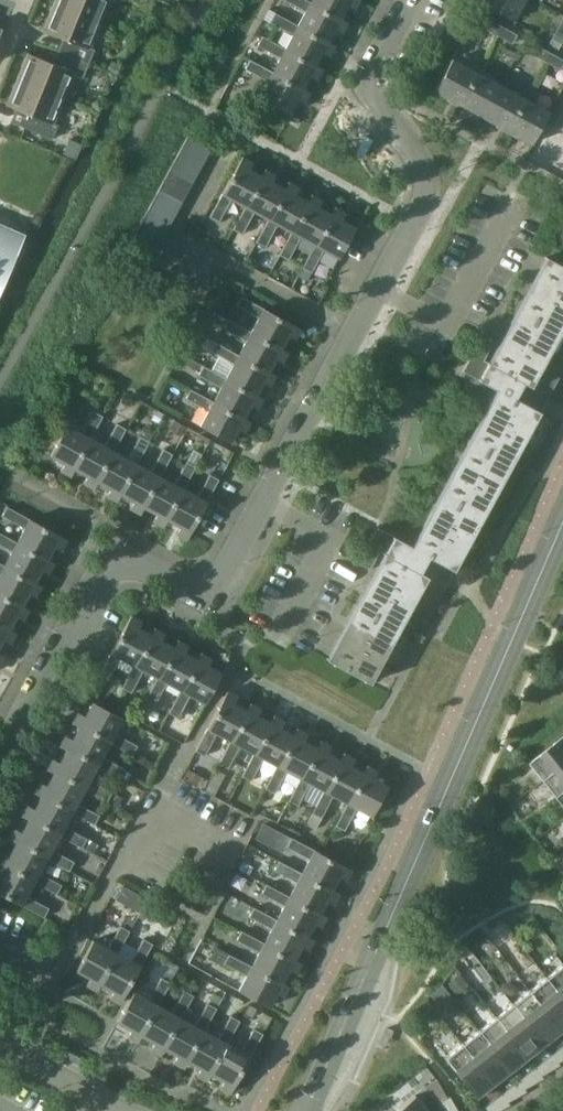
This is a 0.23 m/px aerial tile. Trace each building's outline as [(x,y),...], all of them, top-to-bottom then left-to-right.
[(55,4),(99,22),(108,0),(57,0),(55,4)] [(340,17),(309,1),(307,0),(286,0),(304,10),(297,24),(328,41),(334,28),(341,32),(347,21),(340,17)] [(309,1),(340,17),(347,5),(354,9),(359,0),(309,0),(309,1)] [(514,20),(525,0),(483,0),(482,2),(514,20)] [(99,22),(55,4),(45,28),(65,37),(59,51),(88,63),(94,49),(89,46),(99,22)] [(284,47),(315,64),(322,51),(329,55),(334,44),(328,41),(297,24),(275,12),(270,22),(291,33),(284,47)] [(497,35),(502,25),(486,17),(481,26),(497,35)] [(512,43),(517,34),(502,25),(497,35),(512,43)] [(271,71),(303,87),(309,74),(316,78),(322,68),(315,64),(284,47),(262,35),(258,45),(279,57),(271,71)] [(545,61),(550,52),(534,43),(529,52),(545,61)] [(59,51),(53,65),(29,55),(19,79),(62,97),(72,72),(83,77),(88,63),(59,51)] [(562,64),(562,59),(550,52),(545,61),(560,69),(562,64)] [(459,103),(477,71),(452,57),(435,90),(459,103)] [(266,80),(258,95),(289,112),(296,98),(303,101),(309,91),(303,87),(271,71),(250,59),(245,68),(266,80)] [(501,84),(477,71),(459,103),(483,116),(501,84)] [(62,97),(19,79),(9,103),(26,111),(21,125),(52,138),(58,124),(52,121),(62,97)] [(228,84),(220,99),(227,103),(235,88),(228,84)] [(507,129),(525,97),(501,84),(483,116),(507,129)] [(550,110),(525,97),(507,129),(532,143),(550,110)] [(562,110),(554,125),(562,130),(562,110)] [(132,238),(155,251),(211,148),(188,136),(132,238)] [(69,138),(62,154),(76,159),(82,144),(69,138)] [(242,156),(221,194),(210,216),(219,221),(231,199),(245,207),(262,176),(249,169),(253,162),(242,156)] [(265,169),(262,176),(245,207),(233,228),(242,233),(254,212),(267,220),(284,188),(272,182),(276,175),(265,169)] [(287,181),(284,188),(267,220),(256,241),(265,246),(277,225),(291,232),(307,202),(295,195),(299,187),(287,181)] [(311,194),(307,202),(291,232),(279,254),(289,259),(300,238),(314,245),(331,214),(319,208),(322,200),(311,194)] [(334,207),(331,214),(314,245),(302,267),(312,272),(323,250),(338,258),(355,228),(342,220),(345,212),(334,207)] [(21,238),(0,229),(0,288),(21,238)] [(562,328),(562,265),(552,259),(494,365),(484,360),(494,341),(482,335),(463,371),(503,391),(417,548),(394,536),(378,527),(358,563),(370,569),(380,551),(390,556),(332,662),(370,682),(409,612),(426,621),(446,585),(423,572),(431,557),(454,570),(540,411),(515,397),(523,382),(531,386),(549,397),(562,370),(562,356),(551,350),(562,328)] [(209,291),(201,304),(213,311),(220,297),(209,291)] [(250,330),(281,347),(288,334),(295,338),(300,328),(241,295),(236,305),(257,317),(250,330)] [(237,354),(268,370),(275,358),(282,362),(288,351),(281,347),(250,330),(228,318),(223,328),(245,340),(237,354)] [(224,377),(256,394),(263,381),(269,385),(275,374),(268,370),(237,354),(216,342),(211,351),(232,363),(224,377)] [(69,363),(63,377),(77,383),(83,369),(69,363)] [(212,400),(244,417),(250,404),(257,408),(263,398),(256,394),(224,377),(203,365),(198,375),(219,386),(212,400)] [(199,424),(230,441),(237,428),(244,432),(250,421),(244,417),(212,400),(190,389),(185,398),(207,409),(199,424)] [(81,432),(66,424),(50,455),(64,462),(60,469),(71,475),(74,468),(91,437),(91,438),(103,416),(93,410),(81,432)] [(174,420),(169,429),(182,436),(187,427),(174,420)] [(94,488),(97,481),(114,450),(126,428),(116,423),(105,445),(91,438),(91,437),(74,468),(87,475),(83,482),(94,488)] [(121,493),(137,463),(149,441),(140,435),(128,458),(114,450),(97,481),(110,488),(106,495),(117,501),(121,493)] [(144,506),(160,476),(173,453),(163,448),(151,471),(137,463),(121,493),(134,500),(130,507),(140,513),(144,506)] [(164,526),(167,519),(183,489),(196,466),(186,461),(174,483),(160,476),(144,506),(157,513),(153,520),(164,526)] [(186,539),(191,531),(208,502),(206,501),(219,479),(209,474),(197,496),(183,489),(167,519),(180,525),(176,533),(186,539)] [(16,541),(47,558),(53,545),(60,549),(66,538),(7,506),(2,515),(23,527),(16,541)] [(34,581),(41,568),(48,572),(54,562),(47,558),(16,541),(0,532),(0,544),(11,550),(3,564),(34,581)] [(21,604),(28,592),(35,595),(41,585),(34,581),(3,564),(0,562),(0,593),(21,604)] [(9,628),(16,615),(22,619),(28,608),(21,604),(0,593),(0,623),(9,628)] [(131,615),(130,617),(110,653),(98,675),(108,680),(119,658),(133,665),(150,634),(138,627),(141,620),(131,615)] [(3,638),(10,642),(16,631),(9,628),(0,623),(0,644),(3,638)] [(153,627),(150,634),(133,665),(122,687),(131,692),(143,670),(157,678),(173,646),(161,640),(165,633),(153,627)] [(177,639),(173,646),(157,678),(145,699),(155,705),(166,683),(180,690),(196,659),(185,652),(188,645),(177,639)] [(200,652),(196,659),(180,690),(168,712),(178,717),(190,695),(205,703),(221,672),(208,664),(211,658),(200,652)] [(237,696),(227,691),(207,729),(195,750),(205,755),(216,734),(230,741),(246,709),(234,703),(237,696)] [(124,718),(93,701),(85,715),(78,711),(72,722),(79,726),(110,743),(132,754),(138,745),(116,733),(124,718)] [(250,703),(246,709),(230,741),(219,763),(228,768),(239,746),(253,753),(270,722),(258,715),(261,709),(250,703)] [(273,715),(270,722),(253,753),(242,775),(251,780),(263,758),(277,766),(293,734),(281,728),(284,721),(273,715)] [(103,756),(110,743),(79,726),(73,738),(66,735),(60,746),(67,749),(98,766),(120,778),(125,768),(103,756)] [(296,727),(293,734),(277,766),(265,788),(275,793),(286,771),(299,778),(316,746),(304,740),(307,733),(296,727)] [(532,761),(545,778),(562,764),(562,736),(543,752),(532,761)] [(320,739),(316,746),(299,778),(300,778),(288,800),(298,805),(310,783),(323,790),(339,759),(327,752),(331,745),(320,739)] [(90,780),(98,766),(67,749),(60,762),(53,758),(47,769),(54,772),(85,790),(107,800),(112,791),(90,780)] [(343,752),(339,759),(323,790),(312,812),(322,817),(333,796),(347,803),(363,772),(351,765),(354,758),(343,752)] [(545,778),(558,795),(562,791),(562,764),(545,778)] [(367,765),(363,772),(347,803),(335,825),(345,830),(356,808),(371,816),(388,785),(374,777),(377,770),(367,765)] [(187,769),(182,779),(196,786),(201,776),(187,769)] [(78,803),(85,790),(54,772),(47,785),(40,781),(34,792),(42,796),(73,813),(95,824),(100,814),(78,803)] [(115,793),(110,803),(119,808),(124,798),(115,793)] [(65,826),(73,813),(42,796),(35,808),(28,804),(22,815),(29,819),(60,836),(82,847),(87,838),(65,826)] [(53,849),(60,836),(29,819),(22,831),(15,828),(9,839),(16,842),(47,859),(69,870),(74,861),(53,849)] [(301,871),(332,888),(339,875),(346,879),(352,869),(313,849),(292,837),(287,846),(308,858),(301,871)] [(35,882),(57,893),(61,884),(40,873),(47,859),(16,842),(10,854),(3,851),(0,856),(0,863),(3,865),(35,882)] [(288,895),(320,912),(326,899),(333,903),(339,892),(332,888),(301,871),(301,872),(279,860),(274,869),(296,881),(288,895)] [(242,861),(238,870),(250,875),(254,866),(242,861)] [(22,905),(44,917),(49,907),(27,896),(35,882),(3,865),(0,872),(0,893),(22,905)] [(276,918),(307,935),(314,923),(321,926),(326,916),(320,912),(288,895),(266,883),(261,893),(283,904),(276,918)] [(135,892),(127,906),(138,912),(146,898),(138,894),(135,892)] [(263,941),(295,958),(301,945),(308,949),(314,939),(307,935),(276,918),(275,918),(254,907),(249,916),(270,927),(263,941)] [(109,947),(93,938),(76,969),(90,977),(86,984),(97,990),(100,983),(117,951),(118,952),(130,930),(120,925),(109,947)] [(251,964),(282,982),(289,969),(296,973),(301,962),(295,958),(263,941),(241,930),(236,939),(258,951),(251,964)] [(117,951),(100,983),(113,989),(109,997),(120,1003),(141,964),(153,943),(143,938),(132,959),(118,952),(117,951)] [(216,947),(210,958),(221,964),(227,953),(216,947)] [(237,989),(269,1006),(276,992),(284,996),(289,986),(282,982),(251,964),(229,954),(224,963),(245,974),(237,989)] [(562,963),(546,977),(562,999),(562,963)] [(459,973),(447,983),(457,995),(469,985),(459,973)] [(117,1021),(131,1029),(127,1036),(137,1042),(141,1034),(159,1003),(171,982),(161,977),(149,998),(134,989),(117,1021)] [(562,1031),(562,999),(546,977),(529,990),(561,1032),(562,1031)] [(443,985),(430,994),(440,1006),(452,997),(443,985)] [(159,1003),(141,1034),(154,1041),(150,1048),(161,1054),(164,1047),(182,1016),(194,995),(184,989),(173,1011),(159,1003)] [(512,1003),(545,1045),(561,1032),(529,990),(512,1003)] [(182,1016),(164,1047),(177,1054),(174,1061),(184,1067),(187,1060),(205,1029),(217,1007),(207,1002),(196,1024),(182,1016)] [(495,1016),(528,1058),(545,1045),(512,1003),(495,1016)] [(263,1012),(258,1022),(267,1026),(272,1016),(263,1012)] [(205,1029),(187,1060),(200,1067),(196,1074),(207,1080),(210,1073),(228,1042),(240,1020),(231,1015),(219,1037),(205,1029)] [(478,1030),(511,1071),(528,1058),(495,1016),(478,1030)] [(228,1042),(210,1073),(223,1080),(219,1086),(230,1092),(263,1033),(254,1028),(242,1049),(228,1042)] [(462,1043),(494,1084),(511,1071),(478,1030),(462,1043)] [(462,1043),(444,1057),(453,1068),(477,1098),(494,1084),(462,1043)] [(539,1064),(547,1073),(561,1065),(552,1054),(539,1064)] [(542,1076),(535,1067),(523,1077),(530,1086),(544,1078),(542,1076)] [(425,1087),(435,1100),(445,1093),(437,1078),(425,1087)] [(527,1091),(519,1080),(506,1090),(513,1099),(527,1091)] [(502,1093),(489,1103),(495,1110),(499,1110),(511,1105),(502,1093)] [(415,1095),(395,1110),(427,1110),(415,1095)] [(444,1110),(456,1110),(458,1110),(450,1095),(439,1104),(444,1110)]
